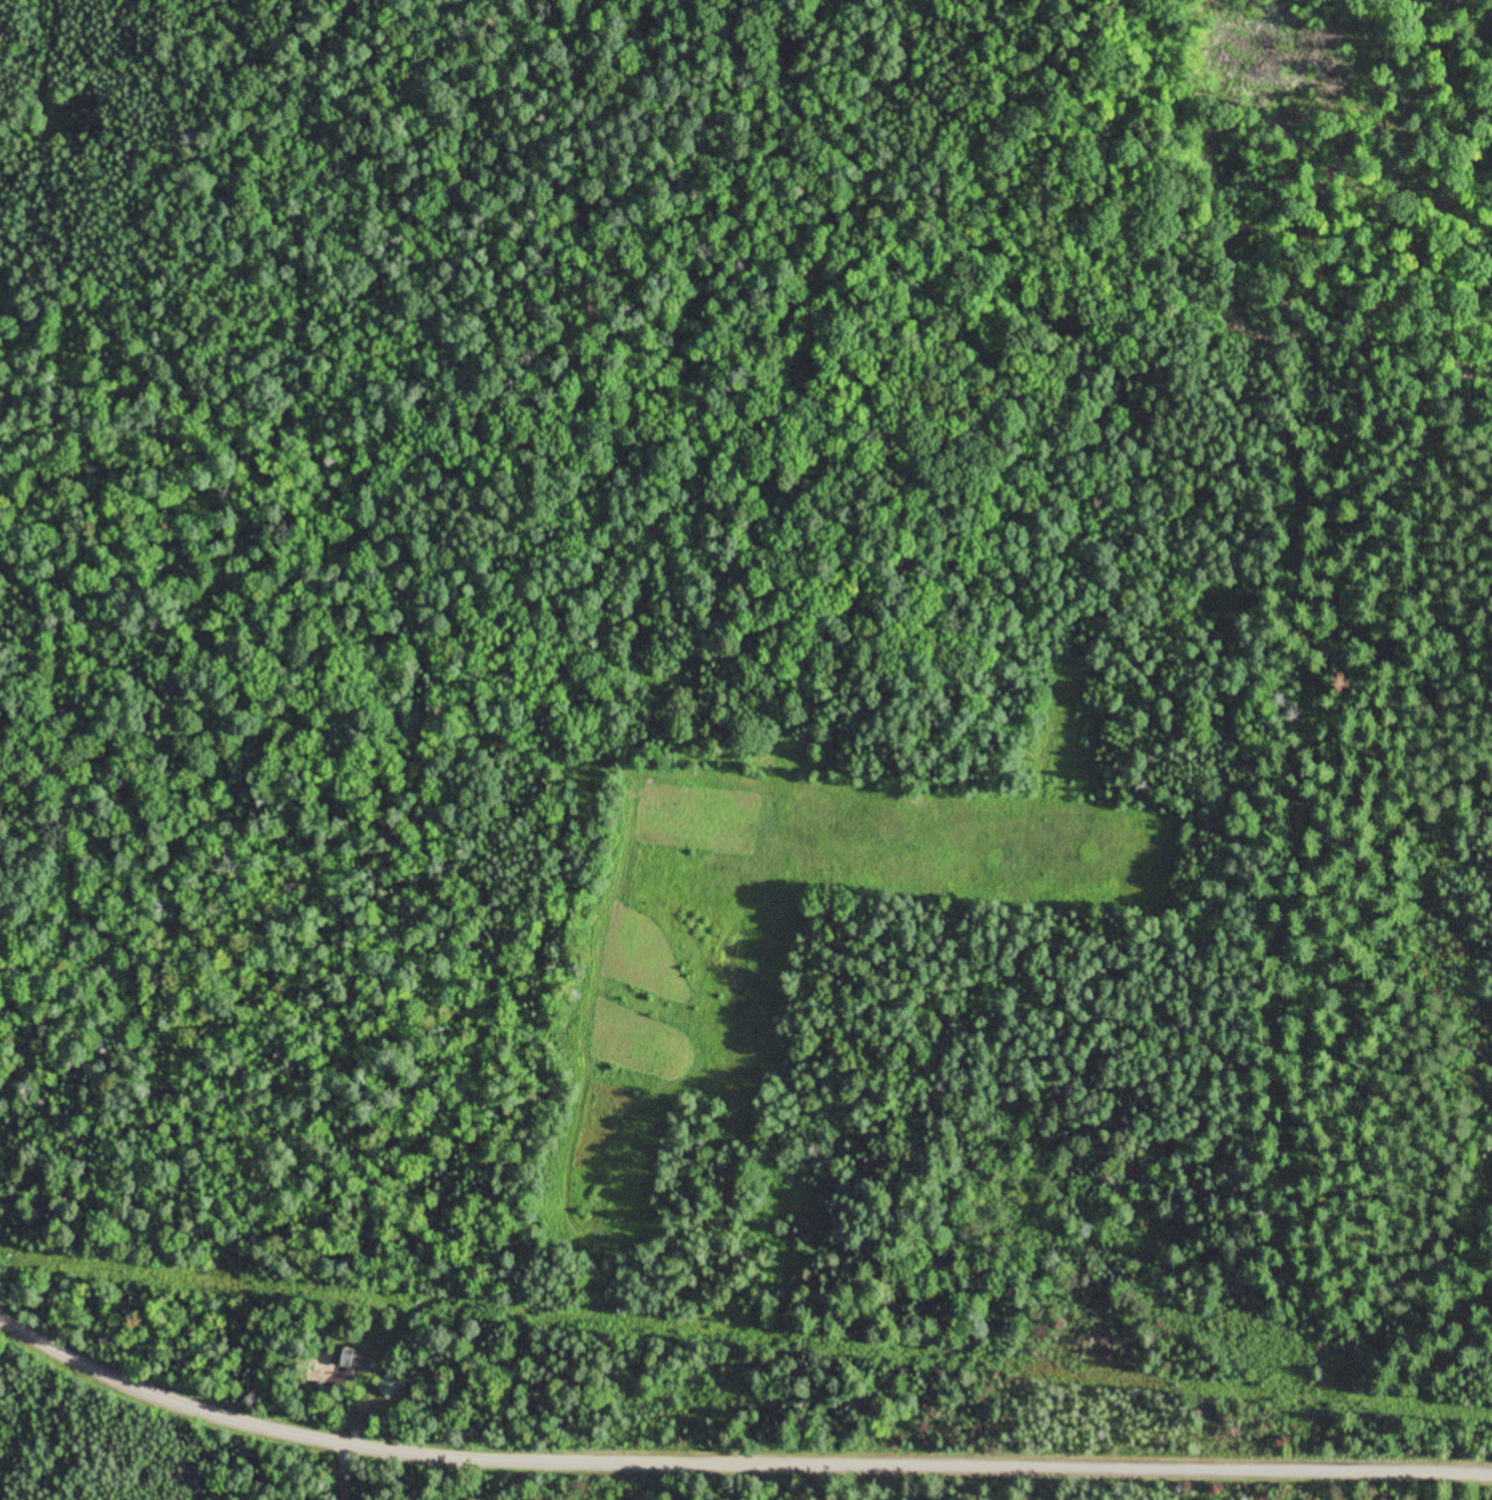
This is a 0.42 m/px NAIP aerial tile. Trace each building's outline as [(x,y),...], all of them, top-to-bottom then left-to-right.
[(587,779),(578,778),(577,796),(586,797),(587,779)] [(331,1381),(347,1383),(349,1370),(366,1372),(368,1353),(335,1349),(331,1381)]
